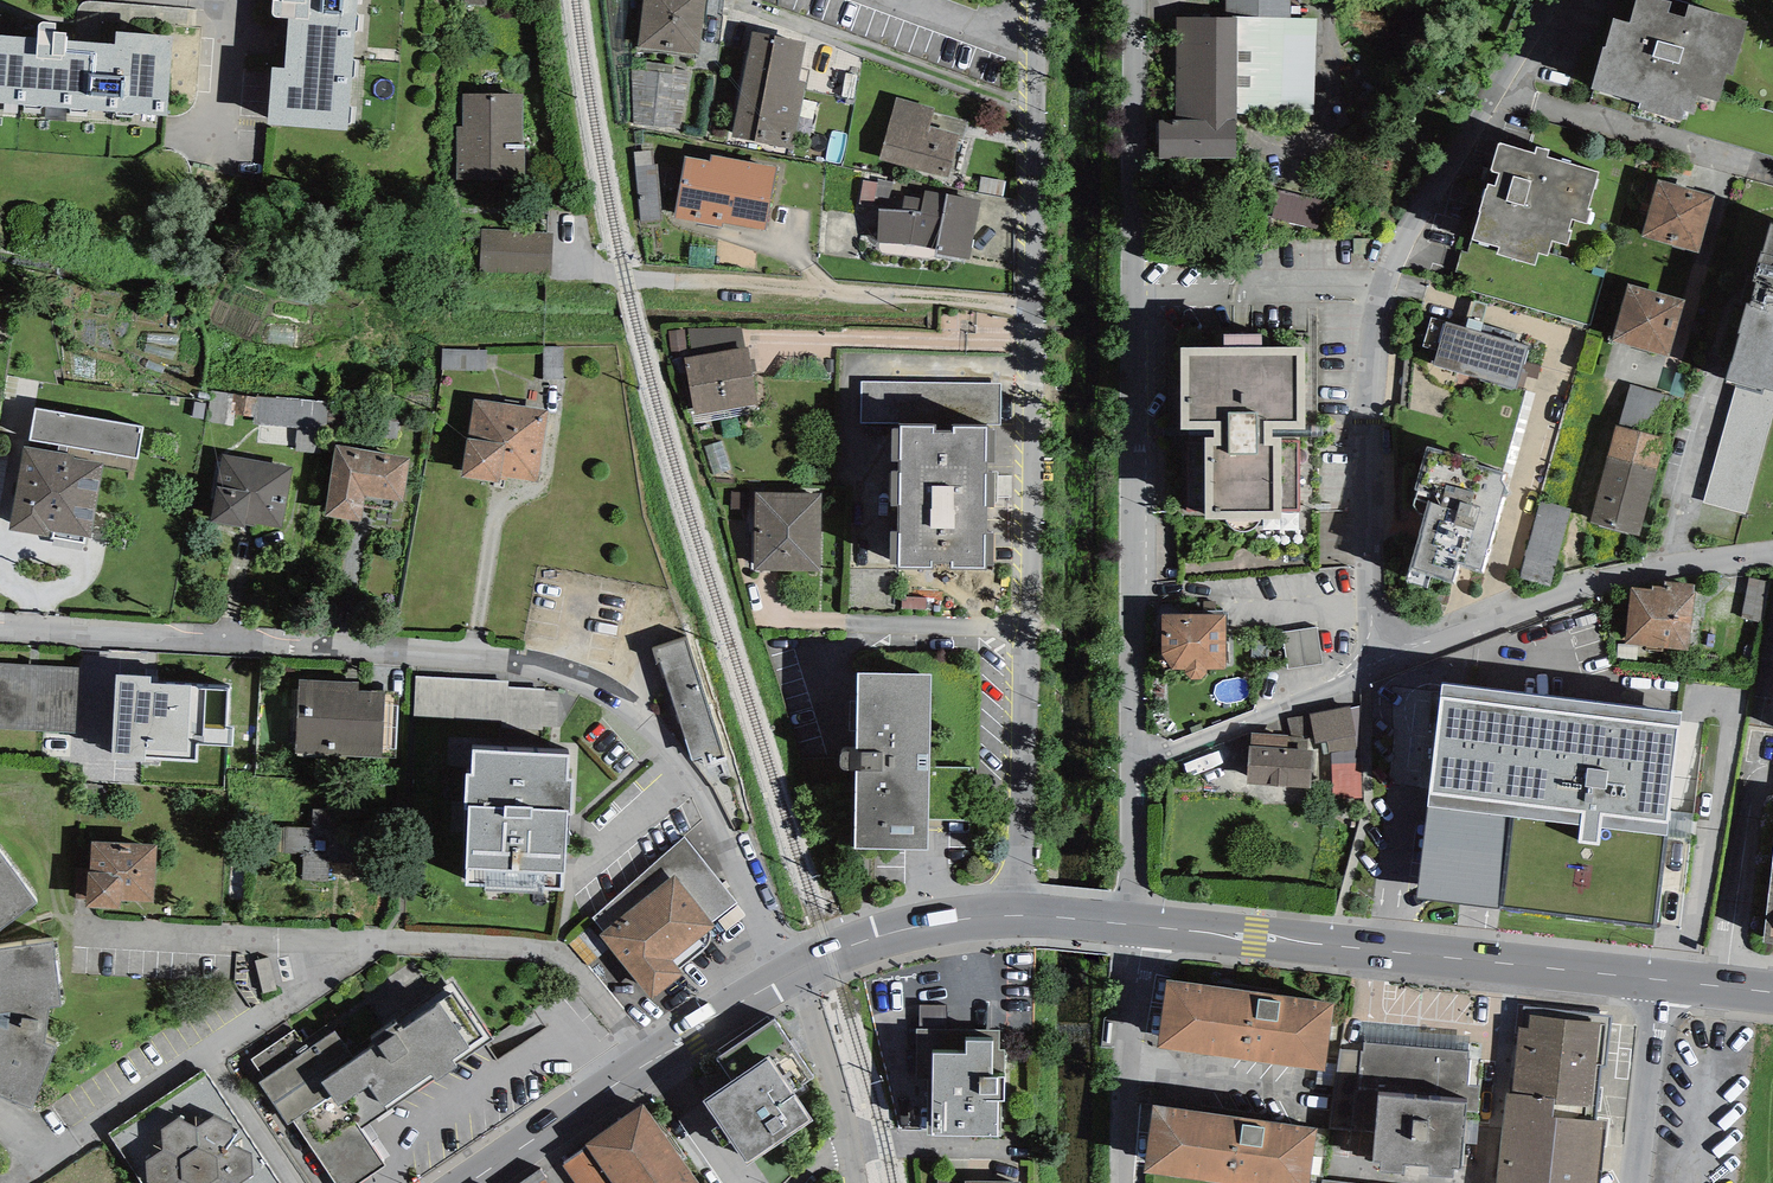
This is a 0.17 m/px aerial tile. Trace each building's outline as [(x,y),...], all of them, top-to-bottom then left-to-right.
[(357,0),(281,0),(281,2),(272,1),(272,12),(274,17),(278,17),(288,18),(286,69),(271,68),(266,124),(347,131),(357,0)] [(705,0),(642,0),(637,50),(700,56),(705,0)] [(1289,18),(1290,0),(1225,0),(1225,17),(1238,17),(1289,18)] [(1689,4),(1685,18),(1669,13),(1672,2),(1664,0),(1637,0),(1630,22),(1614,17),(1605,47),(1603,46),(1591,89),(1640,103),(1638,109),(1681,121),(1684,111),(1692,113),(1697,96),(1718,102),(1726,73),(1733,75),(1749,21),(1689,4)] [(1236,115),(1238,17),(1225,17),(1176,17),(1176,120),(1158,120),(1158,157),(1237,157),(1236,115)] [(1289,18),(1238,17),(1236,115),(1315,117),(1317,18),(1289,18)] [(168,117),(173,36),(116,31),(116,43),(66,40),(69,32),(56,33),(57,23),(44,21),(40,23),(36,31),(36,38),(0,36),(0,104),(168,117)] [(806,41),(752,31),(732,138),(793,150),(806,81),(798,79),(806,41)] [(692,70),(632,61),(634,124),(682,129),(692,70)] [(457,127),(456,180),(523,180),(523,127),(524,94),(463,94),(463,127),(457,127)] [(879,159),(949,178),(960,134),(930,126),(934,108),(895,98),(879,159)] [(1549,150),(1537,146),(1534,154),(1499,143),(1490,171),(1499,173),(1495,187),(1489,185),(1487,189),(1485,189),(1479,211),(1481,211),(1473,240),(1498,247),(1496,254),(1535,266),(1538,253),(1548,256),(1552,241),(1567,245),(1571,232),(1568,232),(1571,219),(1587,224),(1591,211),(1588,210),(1600,172),(1547,156),(1549,150)] [(651,150),(634,152),(641,223),(663,220),(658,164),(653,164),(651,150)] [(722,227),(722,223),(765,230),(776,166),(711,155),(710,161),(685,156),(674,218),(722,227)] [(1006,182),(980,176),(977,192),(1003,197),(1006,182)] [(1716,195),(1657,179),(1641,237),(1699,253),(1716,195)] [(879,209),(878,243),(910,245),(937,249),(936,255),(971,262),(981,200),(926,190),(925,198),(904,195),(903,211),(879,209)] [(1279,192),(1273,222),(1319,230),(1325,200),(1279,192)] [(1770,224),(1762,253),(1760,252),(1752,281),(1757,282),(1750,304),(1746,303),(1737,334),(1739,335),(1726,380),(1737,383),(1763,391),(1764,388),(1772,390),(1772,225),(1770,224)] [(483,229),(480,272),(551,277),(554,234),(483,229)] [(1685,301),(1627,284),(1610,339),(1669,357),(1685,301)] [(1433,365),(1516,390),(1529,346),(1480,332),(1465,327),(1432,318),(1423,347),(1438,351),(1433,365)] [(1468,318),(1465,327),(1480,332),(1483,322),(1468,318)] [(688,328),(693,356),(746,348),(742,327),(688,328)] [(684,329),(669,331),(672,359),(684,357),(688,357),(684,329)] [(1223,335),(1223,348),(1263,348),(1263,335),(1223,335)] [(563,346),(543,347),(544,379),(563,378),(563,346)] [(688,357),(684,357),(693,415),(758,405),(749,347),(746,348),(693,356),(688,357)] [(1181,429),(1214,429),(1299,430),(1305,430),(1306,348),(1263,348),(1223,348),(1181,348),(1181,429)] [(487,350),(441,349),(440,370),(487,371),(487,350)] [(1001,383),(862,381),(861,424),(900,424),(900,427),(933,427),(933,432),(953,433),(953,426),(987,426),(987,424),(1001,424),(1001,383)] [(1772,420),(1772,390),(1764,388),(1763,391),(1737,383),(1704,502),(1747,515),(1772,420)] [(1619,426),(1663,437),(1673,397),(1629,385),(1619,426)] [(235,416),(236,395),(211,392),(207,420),(234,425),(235,416)] [(254,417),(255,397),(236,395),(235,416),(254,417)] [(328,402),(255,397),(254,417),(253,424),(297,427),(319,429),(326,429),(328,402)] [(549,411),(474,399),(461,477),(500,483),(501,476),(538,482),(549,411)] [(204,419),(207,404),(195,402),(192,417),(204,419)] [(144,427),(35,408),(29,441),(139,460),(144,427)] [(1640,536),(1665,437),(1663,437),(1619,426),(1615,425),(1590,523),(1640,536)] [(932,563),(952,563),(952,570),(986,570),(987,426),(953,426),(953,433),(933,432),(933,427),(900,427),(899,568),(932,569),(932,563)] [(319,429),(297,427),(295,451),(318,453),(319,429)] [(1298,513),(1299,430),(1214,429),(1214,437),(1206,437),(1206,519),(1281,520),(1281,512),(1298,513)] [(731,470),(722,440),(703,446),(712,475),(731,470)] [(100,463),(74,458),(74,455),(23,446),(9,530),(60,538),(86,542),(87,538),(91,539),(104,464),(100,463)] [(395,512),(397,502),(403,503),(410,458),(335,446),(324,516),(362,522),(364,507),(395,512)] [(1474,460),(1427,447),(1414,490),(1419,490),(1412,506),(1417,513),(1425,515),(1409,571),(1432,577),(1454,584),(1459,565),(1482,571),(1502,497),(1510,494),(1501,480),(1502,475),(1507,473),(1477,465),(1474,460)] [(293,467),(222,455),(210,522),(245,528),(246,521),(282,528),(293,467)] [(749,510),(750,493),(732,492),(731,510),(749,510)] [(820,571),(821,494),(755,493),(754,571),(820,571)] [(1550,587),(1571,509),(1540,501),(1519,578),(1550,587)] [(1761,622),(1768,581),(1750,577),(1742,619),(1761,622)] [(1653,586),(1653,590),(1631,588),(1625,644),(1689,651),(1695,595),(1695,591),(1696,585),(1664,581),(1664,587),(1653,586)] [(1226,613),(1161,614),(1162,654),(1173,669),(1186,670),(1186,675),(1191,679),(1201,679),(1206,672),(1207,669),(1226,669),(1226,613)] [(1283,632),(1288,670),(1324,665),(1319,627),(1283,632)] [(726,760),(685,636),(651,647),(657,664),(661,663),(694,761),(703,758),(706,767),(726,760)] [(0,663),(0,729),(77,732),(80,667),(0,663)] [(928,850),(931,674),(858,673),(857,752),(841,751),(841,770),(856,770),(855,849),(928,850)] [(151,677),(114,675),(111,760),(197,763),(197,747),(232,748),(233,728),(227,728),(229,690),(198,689),(198,686),(151,684),(151,677)] [(508,681),(416,676),(414,717),(506,722),(508,687),(508,681)] [(359,682),(299,679),(296,753),(396,758),(399,693),(359,691),(359,682)] [(1680,714),(1442,684),(1415,899),(1654,929),(1680,714)] [(543,730),(545,689),(508,687),(506,722),(505,729),(543,730)] [(1350,707),(1287,718),(1292,738),(1308,739),(1308,741),(1315,739),(1316,744),(1327,743),(1330,753),(1333,753),(1357,749),(1356,735),(1350,707)] [(1289,735),(1252,733),(1251,745),(1249,745),(1246,784),(1310,788),(1312,751),(1308,751),(1308,741),(1308,739),(1292,738),(1288,737),(1289,735)] [(1360,749),(1357,749),(1333,753),(1333,797),(1362,798),(1360,749)] [(570,755),(472,750),(470,773),(466,773),(464,811),(469,811),(464,886),(564,892),(568,816),(572,816),(574,779),(568,778),(570,755)] [(311,829),(283,828),(283,853),(304,853),(303,880),(327,881),(327,864),(354,865),(354,837),(337,837),(337,808),(312,808),(311,829)] [(685,837),(592,917),(605,932),(600,936),(651,1001),(683,975),(672,960),(715,926),(712,922),(737,903),(685,837)] [(158,845),(92,841),(90,872),(88,872),(86,907),(120,909),(121,901),(155,903),(158,845)] [(38,904),(0,852),(0,931),(38,904)] [(1772,944),(1772,858),(1763,943),(1772,944)] [(0,949),(0,1095),(30,1108),(56,1050),(43,1045),(47,1008),(60,1007),(53,944),(0,949)] [(1334,1004),(1166,981),(1156,1049),(1324,1072),(1334,1004)] [(251,1060),(265,1080),(259,1083),(288,1125),(294,1121),(336,1182),(360,1182),(385,1166),(361,1130),(434,1080),(436,1082),(458,1068),(455,1064),(491,1039),(452,982),(349,1052),(335,1031),(308,1049),(295,1030),(251,1060)] [(920,1028),(945,1029),(946,1005),(920,1004),(920,1028)] [(1520,1013),(1512,1088),(1594,1097),(1601,1021),(1520,1013)] [(776,1020),(717,1059),(733,1082),(768,1058),(792,1093),(815,1078),(776,1020)] [(920,1028),(917,1028),(915,1130),(926,1130),(926,1135),(998,1137),(999,1101),(1004,1101),(1006,1051),(1000,1051),(1000,1030),(945,1029),(920,1028)] [(811,1122),(792,1093),(768,1058),(733,1082),(704,1102),(747,1165),(811,1122)] [(204,1071),(110,1133),(143,1182),(280,1182),(204,1071)] [(1467,1096),(1378,1088),(1373,1153),(1462,1161),(1467,1096)] [(1497,1182),(1594,1182),(1602,1097),(1594,1097),(1512,1088),(1506,1088),(1497,1182)] [(642,1104),(585,1145),(587,1147),(612,1182),(698,1182),(642,1104)] [(1153,1105),(1143,1174),(1211,1182),(1310,1182),(1317,1128),(1153,1105)] [(587,1147),(560,1166),(573,1182),(612,1182),(587,1147)] [(540,1168),(520,1182),(551,1182),(540,1168)]
